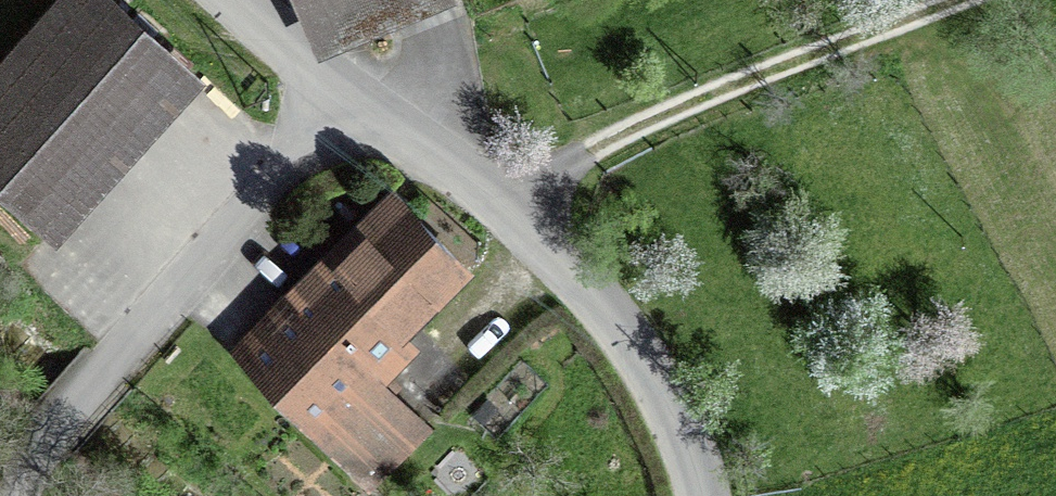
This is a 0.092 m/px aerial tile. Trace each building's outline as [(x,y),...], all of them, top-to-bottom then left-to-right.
[(0,51),(0,188),(55,238),(207,72),(127,0),(47,0),(0,51)] [(316,53),(447,0),(294,0),(316,53)] [(392,180),(226,345),(371,491),(435,428),(385,377),(422,341),(410,328),(475,264),(392,180)]
